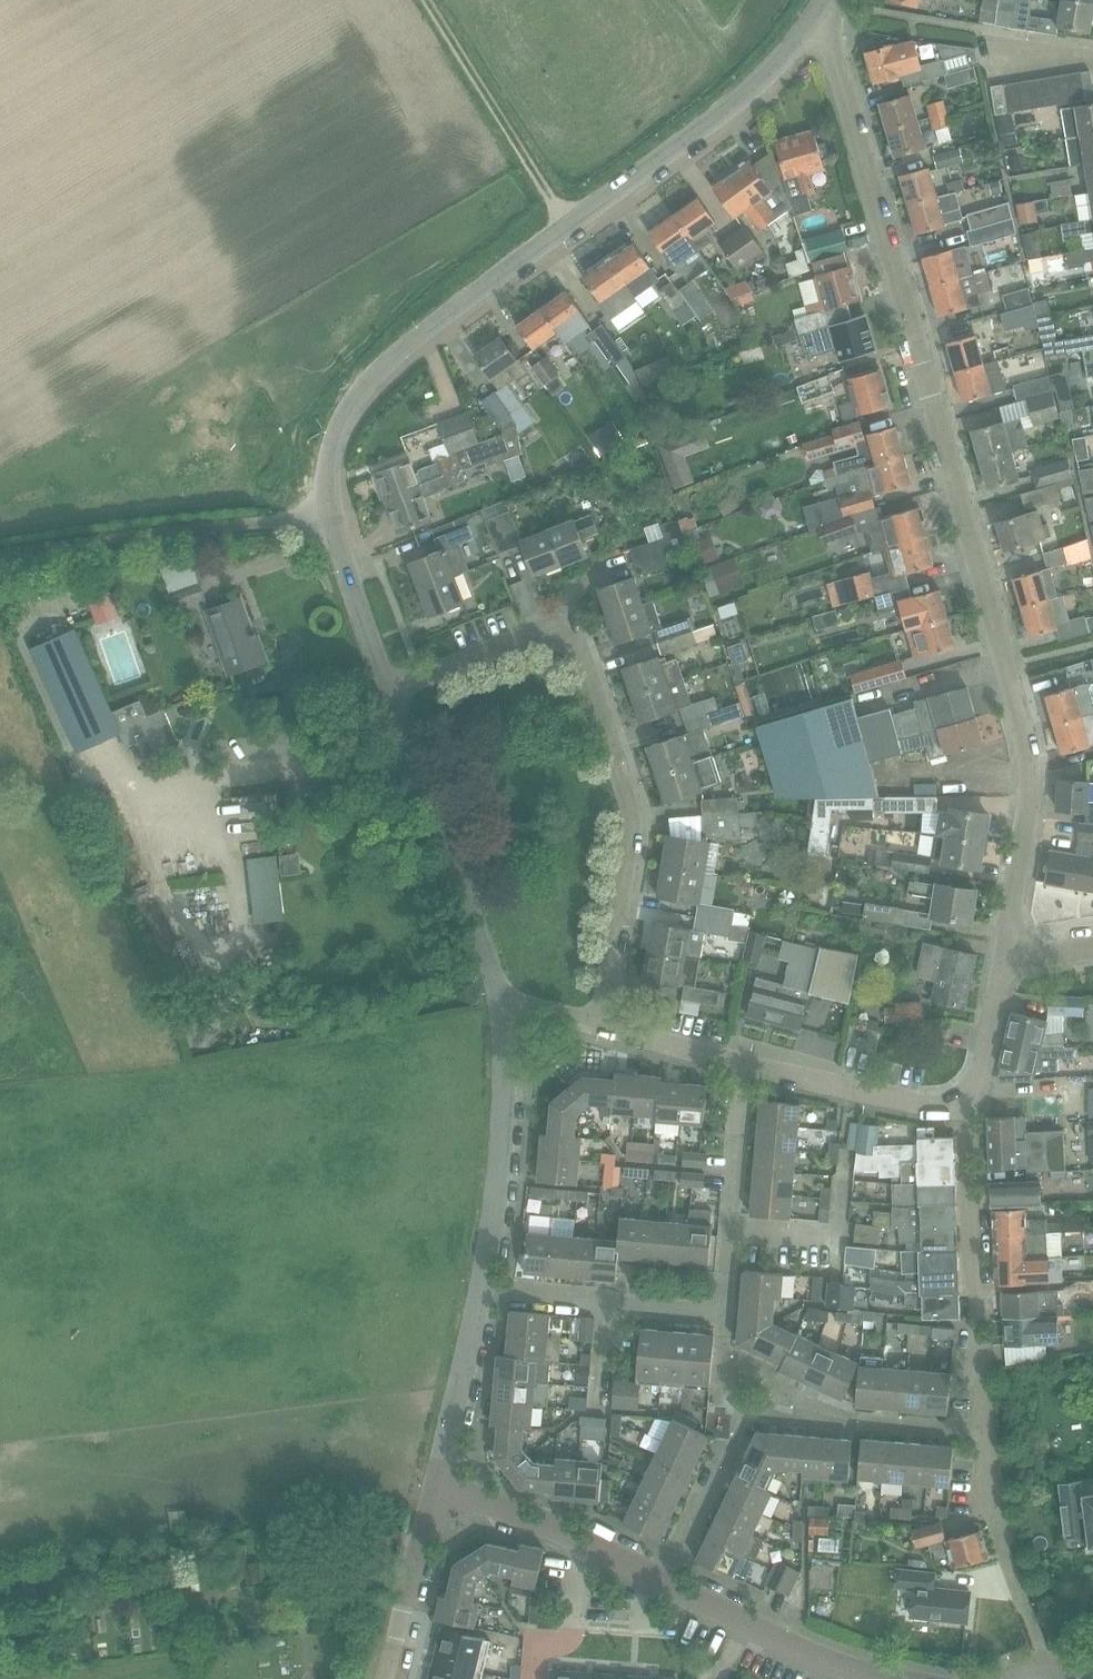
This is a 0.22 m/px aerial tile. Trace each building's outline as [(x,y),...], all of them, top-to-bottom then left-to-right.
[(932,11),(935,0),(896,0),(932,11)] [(999,4),(996,26),(1013,28),(1017,0),(999,0),(999,4)] [(1013,28),(1028,30),(1030,17),(1031,8),(1030,8),(1031,0),(1017,0),(1013,28)] [(1041,18),(1030,17),(1028,30),(1058,34),(1059,27),(1090,32),(1092,16),(1092,4),(1065,0),(1062,0),(1059,21),(1041,18)] [(901,76),(904,87),(978,65),(975,49),(939,44),(943,59),(921,66),(914,41),(895,46),(895,45),(866,53),(875,83),(901,76)] [(1081,72),(1086,100),(1092,99),(1092,88),(1090,71),(1081,72)] [(1081,72),(1068,75),(1073,103),(1086,100),(1081,72)] [(1068,75),(1056,77),(1060,105),(1073,103),(1068,75)] [(1056,77),(1043,79),(1047,107),(1060,105),(1056,77)] [(1043,79),(1030,81),(1035,109),(1047,107),(1043,79)] [(1030,81),(1017,83),(1022,111),(1035,109),(1030,81)] [(1017,83),(1004,85),(1009,113),(1013,113),(1022,111),(1017,83)] [(1009,113),(1004,85),(991,87),(996,115),(1009,113)] [(963,92),(948,94),(953,135),(968,134),(963,92)] [(881,104),(888,130),(917,122),(910,96),(881,104)] [(945,101),(928,105),(931,118),(948,114),(945,101)] [(1067,140),(1092,135),(1092,105),(1062,110),(1067,140)] [(996,115),(1003,147),(1018,145),(1013,113),(1009,113),(996,115)] [(951,126),(948,114),(931,118),(934,131),(951,126)] [(917,122),(888,130),(895,157),(925,148),(917,122)] [(776,143),(782,165),(786,179),(782,180),(792,208),(795,216),(812,211),(812,212),(813,211),(809,197),(817,195),(810,172),(825,168),(815,133),(776,143)] [(1084,165),(1092,163),(1092,135),(1067,140),(1072,167),(1084,165)] [(960,148),(934,156),(937,169),(964,162),(960,148)] [(751,162),(733,175),(768,225),(792,208),(782,180),(780,173),(773,152),(754,166),(751,162)] [(1089,193),(1092,192),(1092,163),(1084,165),(1089,193)] [(908,204),(936,196),(928,168),(902,175),(900,175),(900,177),(901,177),(908,203),(908,204)] [(768,225),(733,175),(713,189),(734,218),(744,211),(764,239),(773,233),(768,226),(768,225)] [(950,193),(950,194),(956,192),(966,189),(963,179),(947,184),(950,193)] [(1050,182),(1053,198),(1074,195),(1071,179),(1050,182)] [(936,196),(908,204),(908,205),(909,205),(917,235),(939,229),(956,224),(965,222),(956,192),(950,194),(950,193),(936,196)] [(699,198),(676,215),(701,251),(716,240),(708,229),(717,223),(699,198)] [(1018,204),(1022,225),(1039,222),(1035,201),(1018,204)] [(1010,204),(993,209),(966,217),(970,232),(998,223),(1013,219),(1010,204)] [(701,251),(676,215),(650,233),(666,257),(667,257),(678,272),(691,264),(688,260),(701,251)] [(1017,235),(1013,219),(998,223),(970,232),(968,232),(973,248),(1017,235)] [(1062,224),(1064,240),(1082,238),(1082,234),(1092,233),(1092,220),(1062,224)] [(746,227),(733,236),(751,261),(764,252),(746,227)] [(1038,230),(1023,232),(1027,253),(1041,250),(1038,230)] [(844,235),(822,241),(814,243),(819,260),(844,253),(849,252),(844,235)] [(751,261),(733,236),(720,245),(738,270),(751,261)] [(634,244),(610,261),(627,285),(635,297),(652,285),(659,280),(647,262),(634,244)] [(924,258),(932,287),(974,275),(966,246),(924,258)] [(1067,253),(1070,268),(1086,266),(1085,263),(1092,261),(1092,248),(1067,253)] [(848,267),(844,253),(819,260),(814,262),(818,278),(800,283),(808,316),(836,308),(862,300),(852,266),(848,267)] [(610,261),(585,279),(597,297),(600,301),(598,303),(607,316),(610,320),(616,316),(629,307),(638,301),(635,297),(627,285),(610,261)] [(979,294),(993,290),(988,271),(974,275),(932,287),(940,316),(982,305),(979,294)] [(688,303),(689,302),(680,290),(679,291),(672,281),(660,289),(675,312),(688,303)] [(692,282),(680,290),(689,302),(688,303),(700,320),(713,311),(692,282)] [(1009,312),(1014,310),(1033,305),(1028,288),(1004,295),(1009,312)] [(567,291),(542,309),(559,333),(565,343),(580,333),(591,325),(567,291)] [(1034,302),(1037,316),(1051,313),(1047,299),(1034,302)] [(1014,341),(1018,356),(1045,349),(1033,305),(1014,310),(1021,339),(1014,341)] [(840,322),(836,308),(808,316),(797,319),(808,358),(838,350),(842,361),(876,351),(866,315),(840,322)] [(559,333),(542,309),(517,326),(534,350),(559,333)] [(737,320),(707,331),(716,354),(745,343),(737,320)] [(620,346),(604,324),(589,334),(609,362),(612,359),(615,365),(627,356),(620,346)] [(1065,340),(1067,354),(1084,351),(1092,350),(1092,335),(1065,340)] [(948,343),(956,372),(983,365),(975,336),(948,343)] [(482,402),(495,421),(498,425),(504,434),(518,429),(520,435),(537,423),(526,406),(527,406),(511,384),(517,380),(510,369),(519,363),(501,338),(476,355),(500,390),(482,402)] [(549,357),(567,388),(582,379),(564,349),(549,357)] [(1086,366),(1092,365),(1092,350),(1084,351),(1086,366)] [(670,356),(637,371),(644,386),(677,372),(670,356)] [(546,385),(560,375),(547,358),(534,367),(546,385)] [(983,365),(956,372),(964,402),(1005,390),(997,361),(983,365)] [(881,370),(860,376),(850,379),(856,403),(842,407),(846,419),(891,407),(881,370)] [(797,387),(803,403),(836,391),(830,375),(797,387)] [(1019,402),(1027,399),(1054,392),(1049,377),(1015,387),(1019,402)] [(1054,392),(1027,399),(1034,426),(1060,419),(1054,392)] [(1061,413),(1065,427),(1070,425),(1078,424),(1092,421),(1092,413),(1091,406),(1075,409),(1061,413)] [(440,423),(447,444),(452,455),(435,461),(436,464),(419,470),(420,473),(416,475),(411,462),(376,475),(384,497),(420,484),(441,477),(460,469),(455,455),(480,445),(479,444),(468,412),(440,423)] [(981,461),(1012,452),(1028,448),(1020,418),(972,432),(981,461)] [(614,420),(590,435),(602,455),(626,440),(614,420)] [(834,431),(836,435),(802,445),(807,462),(858,447),(860,455),(834,462),(836,467),(824,471),(827,481),(849,472),(856,470),(865,468),(865,467),(878,463),(904,456),(896,426),(870,434),(865,435),(861,423),(834,431)] [(703,425),(659,442),(666,462),(686,455),(711,446),(703,425)] [(460,469),(441,477),(445,488),(467,480),(465,471),(487,463),(488,466),(523,454),(519,435),(520,435),(518,429),(504,434),(479,444),(480,445),(455,455),(460,469)] [(1073,440),(1078,461),(1090,458),(1085,437),(1073,440)] [(1012,452),(981,461),(988,488),(1020,479),(1012,452)] [(912,485),(904,456),(878,463),(865,467),(865,468),(856,470),(858,481),(861,494),(840,499),(845,516),(876,507),(873,496),(912,485)] [(1032,470),(1037,488),(1073,478),(1068,460),(1032,470)] [(1085,494),(1092,492),(1092,468),(1080,471),(1085,494)] [(856,470),(849,472),(827,481),(829,490),(858,481),(856,470)] [(420,484),(385,497),(398,533),(419,525),(433,520),(424,496),(420,484)] [(1050,503),(1052,508),(1062,505),(1057,485),(1021,495),(1026,510),(1050,503)] [(840,497),(806,507),(812,527),(845,516),(840,499),(840,497)] [(699,524),(714,520),(710,507),(695,511),(699,524)] [(918,508),(882,518),(885,530),(874,533),(879,550),(886,549),(926,538),(918,508)] [(512,510),(500,515),(513,549),(523,545),(535,576),(561,566),(548,531),(523,540),(512,510)] [(1052,537),(1048,524),(1042,525),(1038,511),(998,523),(1006,550),(1035,542),(1052,537)] [(513,549),(500,515),(485,521),(498,555),(513,549)] [(575,521),(548,531),(561,566),(588,555),(582,539),(588,537),(598,533),(592,516),(582,520),(575,522),(575,521)] [(859,530),(854,516),(819,527),(819,528),(804,533),(806,539),(821,533),(824,543),(859,530)] [(660,525),(665,538),(670,551),(670,552),(688,545),(684,533),(679,519),(660,525)] [(477,539),(471,526),(436,539),(440,552),(410,564),(420,588),(470,570),(461,545),(477,539)] [(731,529),(709,533),(713,556),(735,552),(731,529)] [(670,551),(665,538),(630,551),(635,564),(670,551)] [(869,572),(843,579),(849,602),(875,595),(903,587),(900,576),(934,566),(926,538),(886,549),(893,575),(871,581),(869,572)] [(1014,579),(1022,608),(1057,598),(1049,570),(1071,564),(1066,548),(1044,554),(1048,569),(1014,579)] [(670,551),(635,564),(639,577),(674,564),(670,552),(670,551)] [(719,559),(724,582),(754,575),(749,553),(719,559)] [(184,564),(186,581),(216,577),(213,560),(184,564)] [(470,570),(420,588),(431,616),(465,603),(455,577),(470,570)] [(635,578),(620,582),(599,589),(608,616),(643,604),(635,578)] [(171,593),(176,608),(205,598),(200,583),(171,593)] [(903,587),(875,595),(879,613),(901,607),(907,631),(948,619),(940,590),(906,599),(903,587)] [(1057,598),(1022,608),(1030,638),(1057,630),(1060,642),(1090,633),(1085,617),(1068,621),(1062,598),(1057,599),(1057,598)] [(208,611),(216,632),(230,674),(246,669),(245,664),(265,657),(256,633),(253,634),(241,600),(208,611)] [(654,601),(643,604),(608,616),(617,643),(655,630),(658,642),(693,630),(689,619),(662,627),(654,601)] [(710,621),(712,634),(734,630),(732,617),(710,621)] [(956,648),(948,619),(907,631),(915,660),(956,648)] [(32,649),(78,753),(121,734),(112,713),(113,713),(76,629),(73,630),(74,631),(34,649),(34,648),(32,649)] [(698,644),(693,630),(658,642),(663,656),(698,644)] [(661,664),(659,657),(624,669),(632,694),(684,676),(678,658),(661,664)] [(851,675),(856,692),(907,677),(902,660),(851,675)] [(684,679),(684,676),(632,694),(640,722),(680,709),(680,708),(696,703),(688,678),(684,679)] [(1088,684),(1046,696),(1054,725),(1083,717),(1092,715),(1092,700),(1088,684)] [(967,688),(946,694),(931,699),(932,701),(916,706),(917,709),(893,716),(892,716),(899,741),(939,730),(938,729),(976,718),(967,688)] [(714,697),(701,701),(696,703),(680,708),(680,709),(684,721),(719,709),(714,697)] [(141,700),(125,708),(113,713),(112,713),(121,734),(127,748),(139,743),(146,760),(177,746),(179,741),(165,709),(148,717),(141,700)] [(757,729),(770,769),(864,741),(858,720),(853,700),(757,729)] [(723,722),(719,709),(684,721),(688,734),(648,747),(657,773),(711,755),(702,729),(723,722)] [(891,710),(858,720),(864,741),(770,769),(778,796),(818,796),(878,796),(871,764),(927,748),(930,759),(983,744),(976,718),(938,729),(939,730),(899,741),(892,716),(893,716),(891,710)] [(1054,725),(1062,755),(1084,749),(1091,747),(1091,745),(1092,744),(1092,717),(1083,719),(1083,717),(1054,725)] [(721,784),(711,755),(657,773),(667,802),(721,784)] [(1092,823),(1092,782),(1060,780),(1058,810),(1087,812),(1086,823),(1092,823)] [(878,796),(818,796),(810,855),(828,857),(834,810),(875,810),(875,814),(939,813),(939,798),(879,798),(878,796)] [(702,800),(703,816),(739,814),(738,797),(702,800)] [(988,815),(953,809),(953,810),(942,812),(938,834),(938,835),(984,842),(988,815)] [(739,814),(703,816),(705,836),(741,842),(740,828),(758,829),(759,813),(739,814)] [(1092,840),(1092,825),(1080,823),(1079,839),(1092,840)] [(875,864),(929,872),(931,861),(980,869),(984,842),(938,835),(938,834),(936,833),(932,858),(877,850),(875,864)] [(669,835),(664,866),(705,873),(715,875),(721,844),(669,835)] [(1079,839),(1076,856),(1052,852),(1046,883),(1092,891),(1092,855),(1092,850),(1092,840),(1079,839)] [(700,903),(705,873),(664,866),(658,896),(699,903),(700,903)] [(933,917),(949,919),(971,923),(976,891),(938,885),(910,881),(908,899),(935,904),(933,917)] [(699,903),(697,918),(732,924),(735,909),(700,903),(699,903)] [(864,919),(903,925),(906,910),(866,903),(864,919)] [(654,923),(649,950),(701,959),(705,933),(730,937),(732,924),(697,918),(694,930),(654,923)] [(765,935),(752,932),(746,958),(759,961),(765,935)] [(758,978),(754,995),(748,1016),(801,1030),(811,993),(851,1004),(859,956),(822,948),(821,950),(785,941),(780,959),(791,962),(785,985),(758,978)] [(917,977),(937,981),(933,1000),(965,1007),(977,955),(924,943),(917,977)] [(644,979),(685,986),(683,999),(718,1006),(721,992),(696,988),(701,959),(649,950),(644,979)] [(1086,998),(1050,996),(1049,1014),(1064,1015),(1084,1016),(1086,998)] [(891,1008),(893,1022),(924,1018),(922,1004),(891,1008)] [(1012,1013),(1005,1041),(1041,1049),(1059,1051),(1059,1048),(1064,1048),(1064,1032),(1064,1015),(1049,1014),(1048,1021),(1013,1014),(1012,1013)] [(850,1043),(874,1049),(877,1036),(853,1030),(850,1043)] [(1041,1049),(1005,1041),(1000,1066),(1036,1075),(1036,1072),(1059,1072),(1059,1058),(1075,1058),(1075,1048),(1064,1048),(1059,1048),(1059,1051),(1041,1049)] [(616,1073),(615,1080),(613,1107),(615,1107),(614,1113),(637,1115),(640,1075),(616,1073)] [(662,1077),(640,1075),(637,1115),(658,1117),(661,1082),(662,1082),(662,1077)] [(615,1080),(582,1077),(567,1090),(585,1111),(592,1105),(613,1107),(615,1080)] [(661,1082),(658,1117),(660,1117),(659,1121),(681,1123),(684,1084),(662,1082),(661,1082)] [(707,1086),(684,1084),(681,1123),(704,1125),(707,1086)] [(585,1111),(567,1090),(552,1102),(549,1135),(549,1136),(576,1139),(578,1117),(585,1111)] [(761,1101),(759,1125),(799,1128),(801,1104),(761,1101)] [(1015,1117),(989,1119),(991,1169),(992,1169),(992,1170),(1028,1168),(1028,1173),(1066,1171),(1064,1131),(1027,1132),(1026,1133),(1026,1139),(1014,1140),(1013,1119),(1015,1119),(1015,1118),(1015,1117)] [(839,1120),(829,1119),(828,1130),(837,1131),(839,1120)] [(861,1124),(857,1155),(883,1158),(883,1165),(956,1163),(956,1161),(955,1161),(954,1138),(935,1139),(934,1128),(919,1129),(919,1145),(878,1145),(880,1126),(861,1124)] [(799,1128),(759,1125),(757,1147),(797,1151),(799,1128)] [(543,1134),(541,1158),(581,1161),(583,1140),(576,1139),(549,1136),(549,1135),(543,1134)] [(640,1143),(629,1142),(627,1160),(638,1161),(640,1143)] [(841,1143),(831,1142),(830,1154),(840,1154),(841,1143)] [(657,1145),(640,1143),(638,1161),(655,1163),(656,1154),(657,1145)] [(797,1151),(757,1147),(755,1169),(795,1173),(797,1151)] [(684,1165),(706,1168),(708,1154),(685,1152),(684,1165)] [(606,1163),(606,1164),(607,1164),(607,1169),(622,1170),(622,1166),(616,1166),(617,1154),(602,1153),(602,1162),(606,1163)] [(677,1156),(656,1154),(655,1163),(676,1165),(677,1156)] [(840,1154),(830,1154),(829,1164),(839,1165),(840,1154)] [(883,1158),(857,1155),(855,1171),(880,1170),(881,1177),(892,1176),(892,1184),(893,1184),(893,1186),(956,1184),(956,1163),(883,1165),(883,1158)] [(581,1161),(541,1158),(539,1181),(579,1184),(581,1161)] [(607,1164),(606,1164),(604,1187),(614,1187),(620,1188),(622,1170),(607,1169),(607,1164)] [(625,1175),(635,1176),(648,1177),(649,1169),(626,1167),(625,1175)] [(795,1173),(755,1169),(753,1192),(793,1196),(795,1173)] [(656,1178),(666,1179),(667,1171),(657,1170),(656,1178)] [(677,1172),(667,1171),(666,1179),(676,1180),(677,1172)] [(706,1174),(683,1172),(681,1186),(693,1187),(692,1195),(704,1196),(706,1174)] [(1040,1182),(1015,1183),(992,1183),(993,1206),(1024,1205),(1024,1204),(1041,1203),(1040,1194),(1040,1182)] [(957,1205),(956,1184),(893,1186),(894,1208),(956,1206),(956,1205),(957,1205)] [(557,1189),(544,1188),(532,1187),(532,1196),(556,1198),(557,1189)] [(623,1188),(620,1188),(614,1187),(613,1197),(623,1198),(623,1188)] [(832,1188),(823,1187),(822,1198),(831,1199),(832,1188)] [(579,1191),(557,1189),(556,1198),(578,1200),(579,1191)] [(589,1191),(579,1191),(578,1200),(588,1201),(589,1191)] [(793,1196),(753,1192),(752,1215),(791,1219),(793,1196)] [(869,1192),(868,1208),(886,1209),(887,1194),(869,1192)] [(831,1199),(822,1198),(821,1209),(830,1210),(831,1199)] [(957,1228),(956,1206),(894,1208),(893,1213),(875,1211),(874,1226),(883,1227),(893,1230),(900,1230),(957,1228)] [(1025,1209),(1015,1209),(993,1210),(994,1237),(1059,1234),(1061,1233),(1084,1232),(1083,1219),(1058,1221),(1058,1222),(1045,1223),(1045,1221),(1026,1221),(1025,1209)] [(555,1217),(531,1215),(529,1233),(528,1233),(525,1272),(550,1275),(553,1235),(555,1217)] [(621,1218),(619,1241),(620,1241),(618,1257),(619,1257),(643,1259),(646,1220),(621,1218)] [(668,1222),(646,1220),(643,1259),(665,1261),(668,1222)] [(690,1224),(668,1222),(665,1261),(687,1263),(690,1224)] [(713,1226),(690,1224),(687,1263),(709,1266),(713,1226)] [(855,1242),(877,1244),(881,1244),(883,1227),(874,1226),(856,1224),(855,1242)] [(958,1250),(957,1228),(900,1230),(900,1244),(921,1243),(922,1252),(959,1251),(959,1250),(958,1250)] [(1062,1257),(1061,1233),(1059,1234),(994,1237),(995,1261),(1047,1259),(1047,1257),(1062,1257)] [(575,1237),(553,1235),(550,1275),(572,1277),(575,1237)] [(599,1240),(575,1237),(572,1277),(595,1279),(599,1240)] [(620,1241),(619,1241),(599,1240),(595,1279),(617,1281),(619,1257),(618,1257),(620,1241)] [(847,1246),(846,1263),(849,1264),(876,1266),(877,1249),(863,1247),(847,1246)] [(959,1273),(959,1251),(922,1252),(905,1252),(906,1275),(907,1275),(959,1273)] [(1063,1282),(1062,1257),(1047,1257),(1047,1259),(995,1261),(996,1285),(1063,1282)] [(744,1271),(742,1294),(777,1297),(777,1298),(781,1299),(784,1274),(744,1271)] [(906,1295),(959,1293),(960,1293),(959,1273),(907,1275),(907,1283),(905,1283),(863,1275),(861,1288),(897,1294),(906,1294),(906,1295)] [(824,1278),(815,1277),(813,1301),(822,1302),(824,1278)] [(827,1306),(848,1308),(854,1308),(856,1287),(829,1283),(827,1306)] [(1059,1306),(1058,1290),(1003,1293),(1005,1320),(1052,1318),(1052,1317),(1058,1316),(1065,1316),(1064,1305),(1059,1306)] [(959,1293),(906,1295),(907,1309),(924,1308),(925,1318),(960,1317),(959,1293)] [(777,1297),(742,1294),(738,1344),(775,1323),(777,1298),(777,1297)] [(849,1312),(848,1321),(864,1323),(865,1320),(863,1320),(864,1311),(865,1311),(865,1310),(854,1308),(848,1308),(848,1312),(849,1312)] [(828,1322),(829,1311),(820,1310),(819,1321),(828,1322)] [(550,1315),(511,1311),(509,1334),(548,1338),(550,1315)] [(837,1320),(848,1321),(849,1312),(848,1312),(838,1311),(837,1320)] [(863,1320),(865,1320),(875,1321),(876,1312),(865,1311),(864,1311),(863,1320)] [(1059,1344),(1058,1316),(1052,1317),(1052,1318),(1005,1320),(1006,1346),(1059,1344)] [(595,1319),(582,1318),(580,1341),(593,1342),(595,1319)] [(798,1335),(775,1323),(738,1344),(750,1349),(783,1365),(780,1370),(781,1371),(798,1335)] [(899,1334),(909,1334),(910,1326),(899,1325),(899,1334)] [(921,1327),(910,1326),(909,1334),(920,1335),(921,1327)] [(944,1337),(955,1337),(956,1328),(945,1328),(944,1337)] [(641,1329),(637,1378),(711,1384),(715,1336),(641,1329)] [(509,1334),(507,1356),(507,1357),(551,1361),(560,1362),(562,1339),(548,1338),(509,1334)] [(819,1345),(798,1335),(781,1371),(802,1381),(819,1345)] [(839,1355),(819,1345),(802,1381),(823,1390),(839,1355)] [(583,1354),(582,1364),(591,1365),(592,1355),(583,1354)] [(859,1365),(839,1355),(823,1390),(843,1400),(859,1365)] [(499,1356),(496,1379),(549,1384),(551,1361),(507,1357),(507,1356),(499,1356)] [(591,1367),(578,1366),(576,1386),(589,1387),(591,1367)] [(856,1405),(879,1407),(883,1368),(860,1366),(856,1405)] [(906,1370),(883,1368),(879,1407),(902,1409),(906,1370)] [(929,1372),(906,1370),(902,1409),(925,1411),(929,1372)] [(952,1374),(929,1372),(925,1411),(948,1413),(952,1374)] [(549,1384),(496,1379),(494,1401),(533,1404),(548,1406),(551,1384),(549,1384)] [(627,1382),(615,1381),(614,1392),(626,1394),(627,1382)] [(641,1383),(627,1382),(626,1394),(614,1392),(612,1407),(639,1410),(641,1383)] [(569,1408),(578,1409),(579,1398),(570,1397),(569,1408)] [(588,1399),(579,1398),(578,1409),(587,1410),(588,1399)] [(533,1404),(494,1401),(492,1425),(498,1426),(499,1425),(525,1427),(525,1428),(531,1428),(533,1404)] [(677,1411),(673,1419),(692,1428),(696,1420),(677,1411)] [(613,1414),(612,1425),(621,1425),(622,1415),(613,1414)] [(582,1425),(582,1426),(591,1426),(592,1417),(581,1416),(580,1425),(582,1425)] [(592,1417),(591,1426),(590,1439),(605,1440),(607,1418),(592,1417)] [(673,1419),(663,1441),(699,1457),(709,1436),(692,1428),(673,1419)] [(499,1425),(498,1426),(496,1458),(508,1473),(529,1456),(523,1450),(525,1428),(525,1427),(499,1425)] [(621,1425),(612,1425),(611,1435),(620,1436),(621,1425)] [(591,1426),(582,1426),(581,1438),(590,1439),(591,1426)] [(778,1468),(764,1444),(757,1432),(735,1478),(767,1493),(767,1492),(778,1468)] [(808,1437),(770,1433),(757,1432),(764,1444),(778,1468),(805,1470),(808,1437)] [(830,1439),(808,1437),(805,1470),(804,1476),(817,1477),(816,1485),(825,1486),(826,1477),(827,1477),(830,1439)] [(853,1441),(830,1439),(827,1477),(850,1479),(852,1453),(853,1441)] [(859,1478),(882,1480),(885,1441),(862,1439),(859,1478)] [(699,1457),(663,1441),(653,1461),(689,1478),(699,1457)] [(908,1443),(885,1441),(882,1480),(905,1483),(908,1443)] [(931,1445),(908,1443),(905,1483),(928,1484),(931,1445)] [(954,1447),(931,1445),(928,1484),(951,1487),(954,1447)] [(534,1463),(529,1456),(508,1473),(521,1488),(554,1491),(557,1465),(556,1465),(534,1463)] [(621,1461),(610,1456),(609,1465),(617,1469),(621,1461)] [(557,1458),(556,1465),(557,1465),(554,1491),(553,1498),(576,1500),(580,1461),(557,1458)] [(603,1463),(580,1461),(576,1500),(600,1502),(600,1501),(601,1490),(602,1479),(603,1463)] [(689,1478),(653,1461),(644,1482),(679,1499),(689,1478)] [(767,1493),(735,1478),(726,1499),(762,1515),(772,1494),(767,1492),(767,1493)] [(611,1480),(602,1479),(601,1490),(610,1491),(611,1480)] [(1082,1488),(1081,1481),(1059,1484),(1068,1550),(1092,1547),(1092,1486),(1082,1488)] [(679,1499),(644,1482),(634,1502),(670,1519),(679,1499)] [(610,1491),(601,1490),(600,1501),(609,1501),(610,1491)] [(762,1515),(726,1499),(716,1519),(752,1536),(762,1515)] [(670,1519),(634,1502),(624,1523),(660,1540),(670,1519)] [(937,1516),(948,1517),(949,1508),(938,1507),(937,1516)] [(809,1517),(820,1517),(821,1508),(810,1508),(809,1517)] [(831,1509),(821,1508),(820,1517),(830,1518),(831,1509)] [(891,1518),(902,1518),(902,1509),(892,1508),(891,1518)] [(913,1510),(902,1509),(902,1518),(912,1519),(913,1510)] [(866,1522),(867,1513),(856,1512),(855,1521),(866,1522)] [(830,1535),(831,1519),(812,1518),(811,1534),(830,1535)] [(764,1541),(752,1536),(716,1519),(706,1540),(742,1557),(743,1555),(755,1561),(764,1541)] [(796,1521),(795,1533),(805,1533),(805,1522),(796,1521)] [(942,1522),(920,1528),(912,1530),(916,1548),(931,1544),(935,1558),(950,1554),(954,1568),(989,1558),(981,1531),(947,1540),(942,1522)] [(805,1533),(795,1533),(795,1543),(804,1544),(805,1533)] [(313,1540),(316,1556),(328,1554),(325,1537),(313,1540)] [(742,1557),(706,1540),(697,1560),(733,1577),(742,1557)] [(488,1543),(471,1554),(486,1576),(493,1572),(514,1576),(515,1576),(520,1551),(520,1550),(488,1543)] [(521,1544),(520,1550),(520,1551),(515,1576),(514,1576),(513,1583),(537,1588),(545,1549),(521,1544)] [(455,1565),(448,1597),(473,1603),(474,1602),(478,1581),(486,1576),(471,1554),(455,1565)] [(789,1567),(777,1562),(766,1585),(778,1591),(789,1567)] [(801,1573),(789,1567),(778,1591),(790,1596),(801,1573)] [(967,1623),(970,1592),(933,1588),(935,1573),(899,1569),(897,1587),(915,1589),(912,1617),(967,1623)] [(448,1597),(441,1595),(436,1619),(475,1627),(480,1604),(474,1602),(473,1603),(448,1597)] [(532,1601),(531,1612),(540,1613),(541,1602),(532,1601)] [(540,1613),(531,1612),(530,1623),(539,1623),(540,1613)] [(436,1660),(484,1672),(491,1641),(443,1629),(436,1660)] [(484,1672),(436,1660),(431,1678),(482,1678),(484,1672)] [(522,1666),(513,1665),(512,1678),(516,1678),(521,1678),(522,1666)] [(552,1671),(552,1678),(584,1678),(584,1673),(552,1671)]
